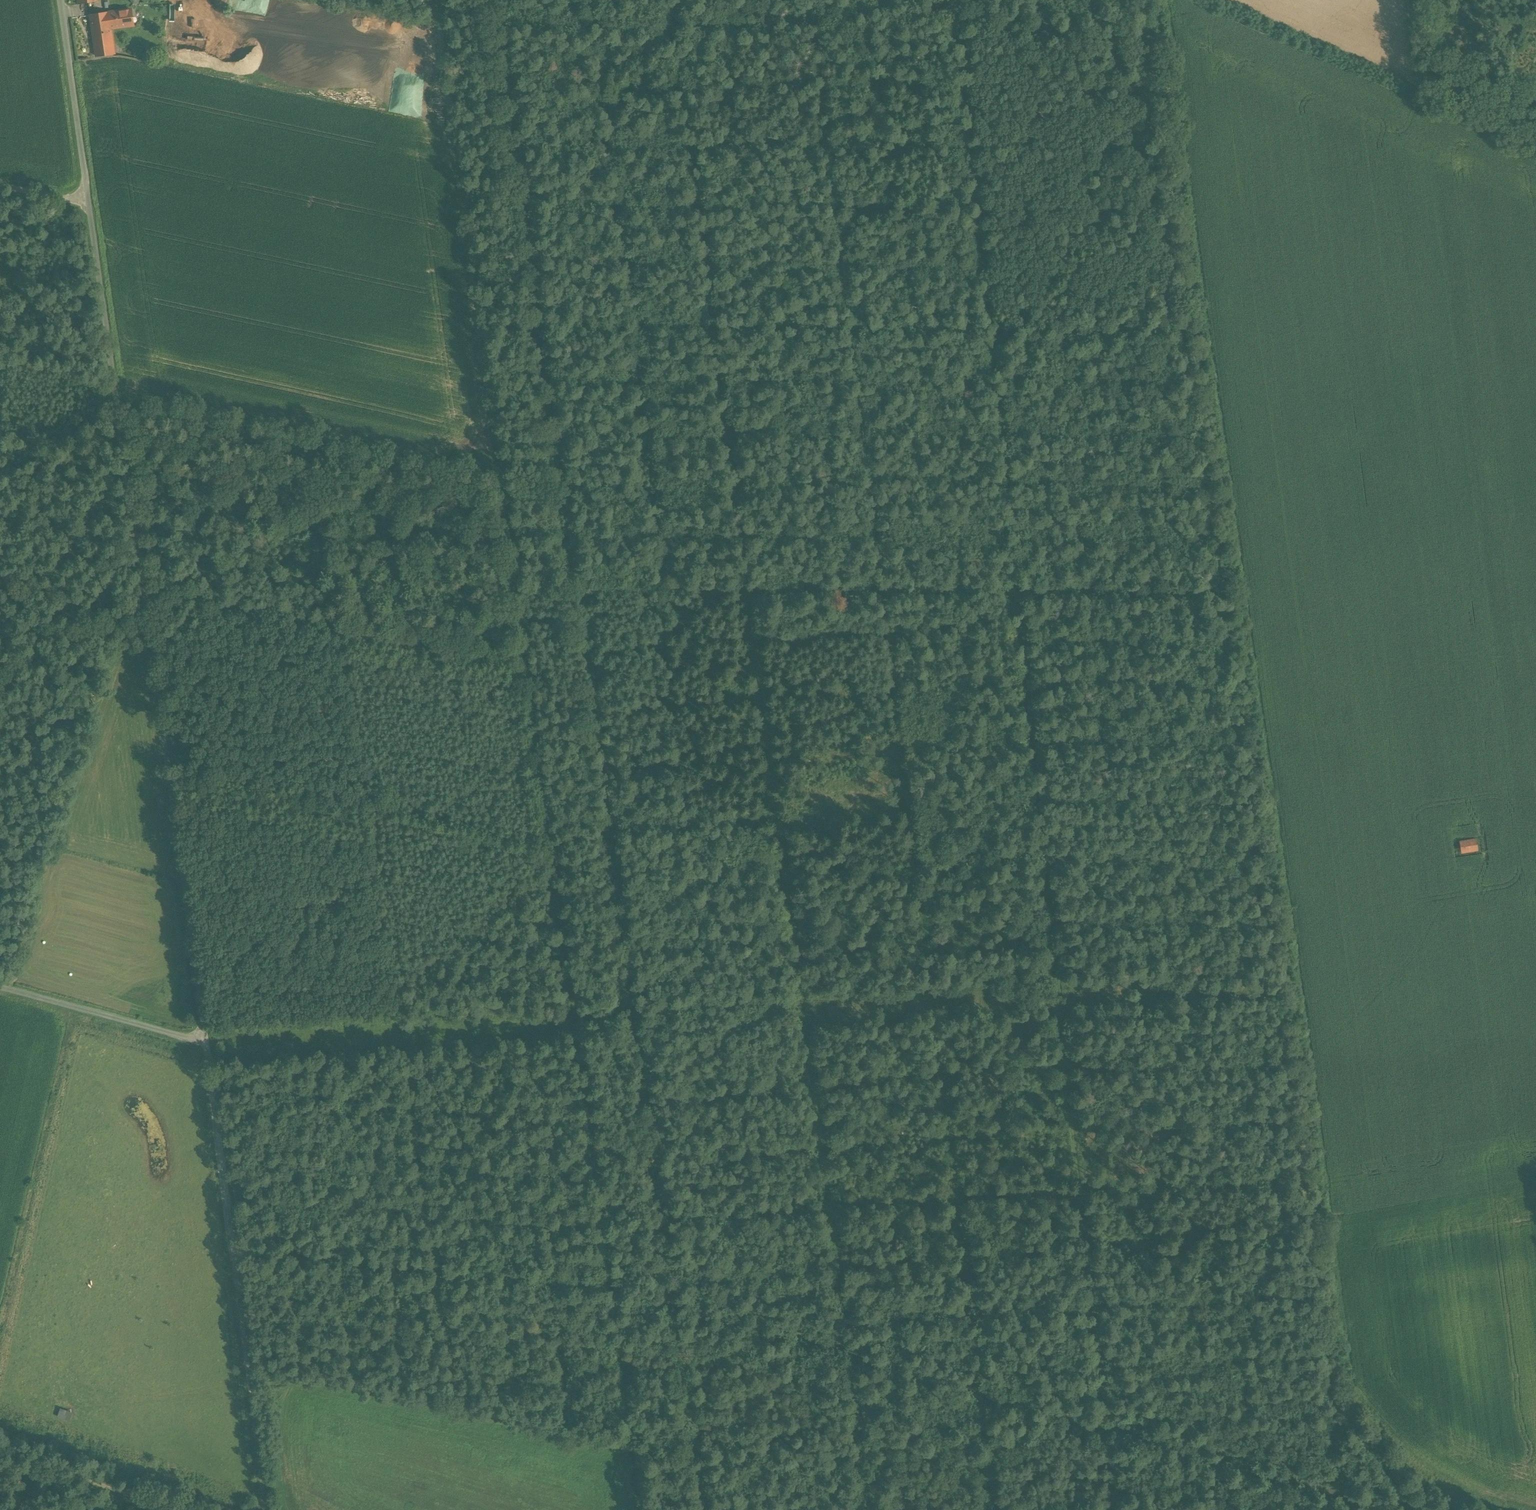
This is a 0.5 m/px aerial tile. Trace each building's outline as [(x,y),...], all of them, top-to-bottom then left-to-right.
[(132,9),(91,15),(96,56),(115,53),(111,28),(134,25),(132,9)] [(134,60),(127,61),(129,71),(136,70),(134,60)] [(1477,836),(1461,837),(1462,850),(1478,849),(1477,836)]
